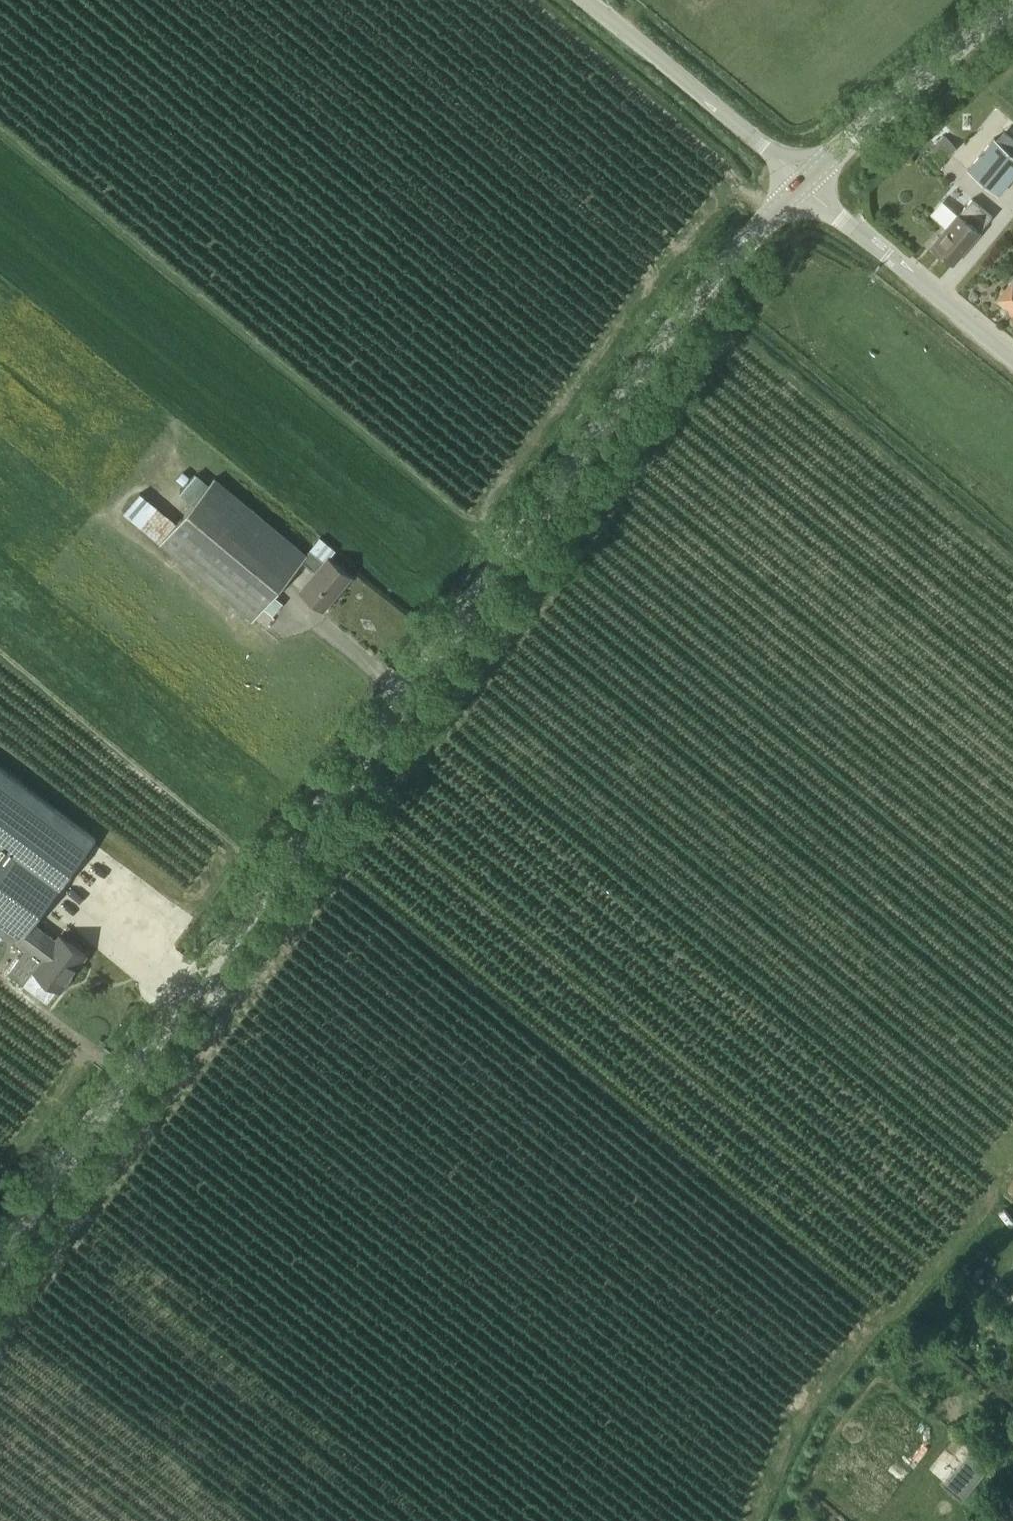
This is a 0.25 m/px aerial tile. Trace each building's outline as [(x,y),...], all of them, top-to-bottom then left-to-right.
[(958,147),(947,135),(926,154),(936,166),(949,153),(950,154),(958,147)] [(1000,194),(1012,178),(1012,153),(995,138),(969,169),(1000,194)] [(994,215),(973,197),(933,245),(954,262),(994,215)] [(1012,311),(1012,279),(997,298),(1012,311)] [(210,484),(197,473),(180,493),(193,504),(177,523),(141,493),(124,513),(253,621),(303,561),(316,572),(301,591),(324,610),(352,576),(329,557),(335,549),(321,537),(308,553),(216,477),(210,484)] [(21,939),(33,923),(96,839),(0,767),(0,923),(21,939)] [(57,940),(33,923),(21,939),(18,942),(42,960),(34,971),(61,991),(87,955),(60,936),(57,940)] [(8,935),(0,925),(0,942),(8,935)] [(987,1468),(968,1452),(943,1483),(962,1499),(987,1468)]
